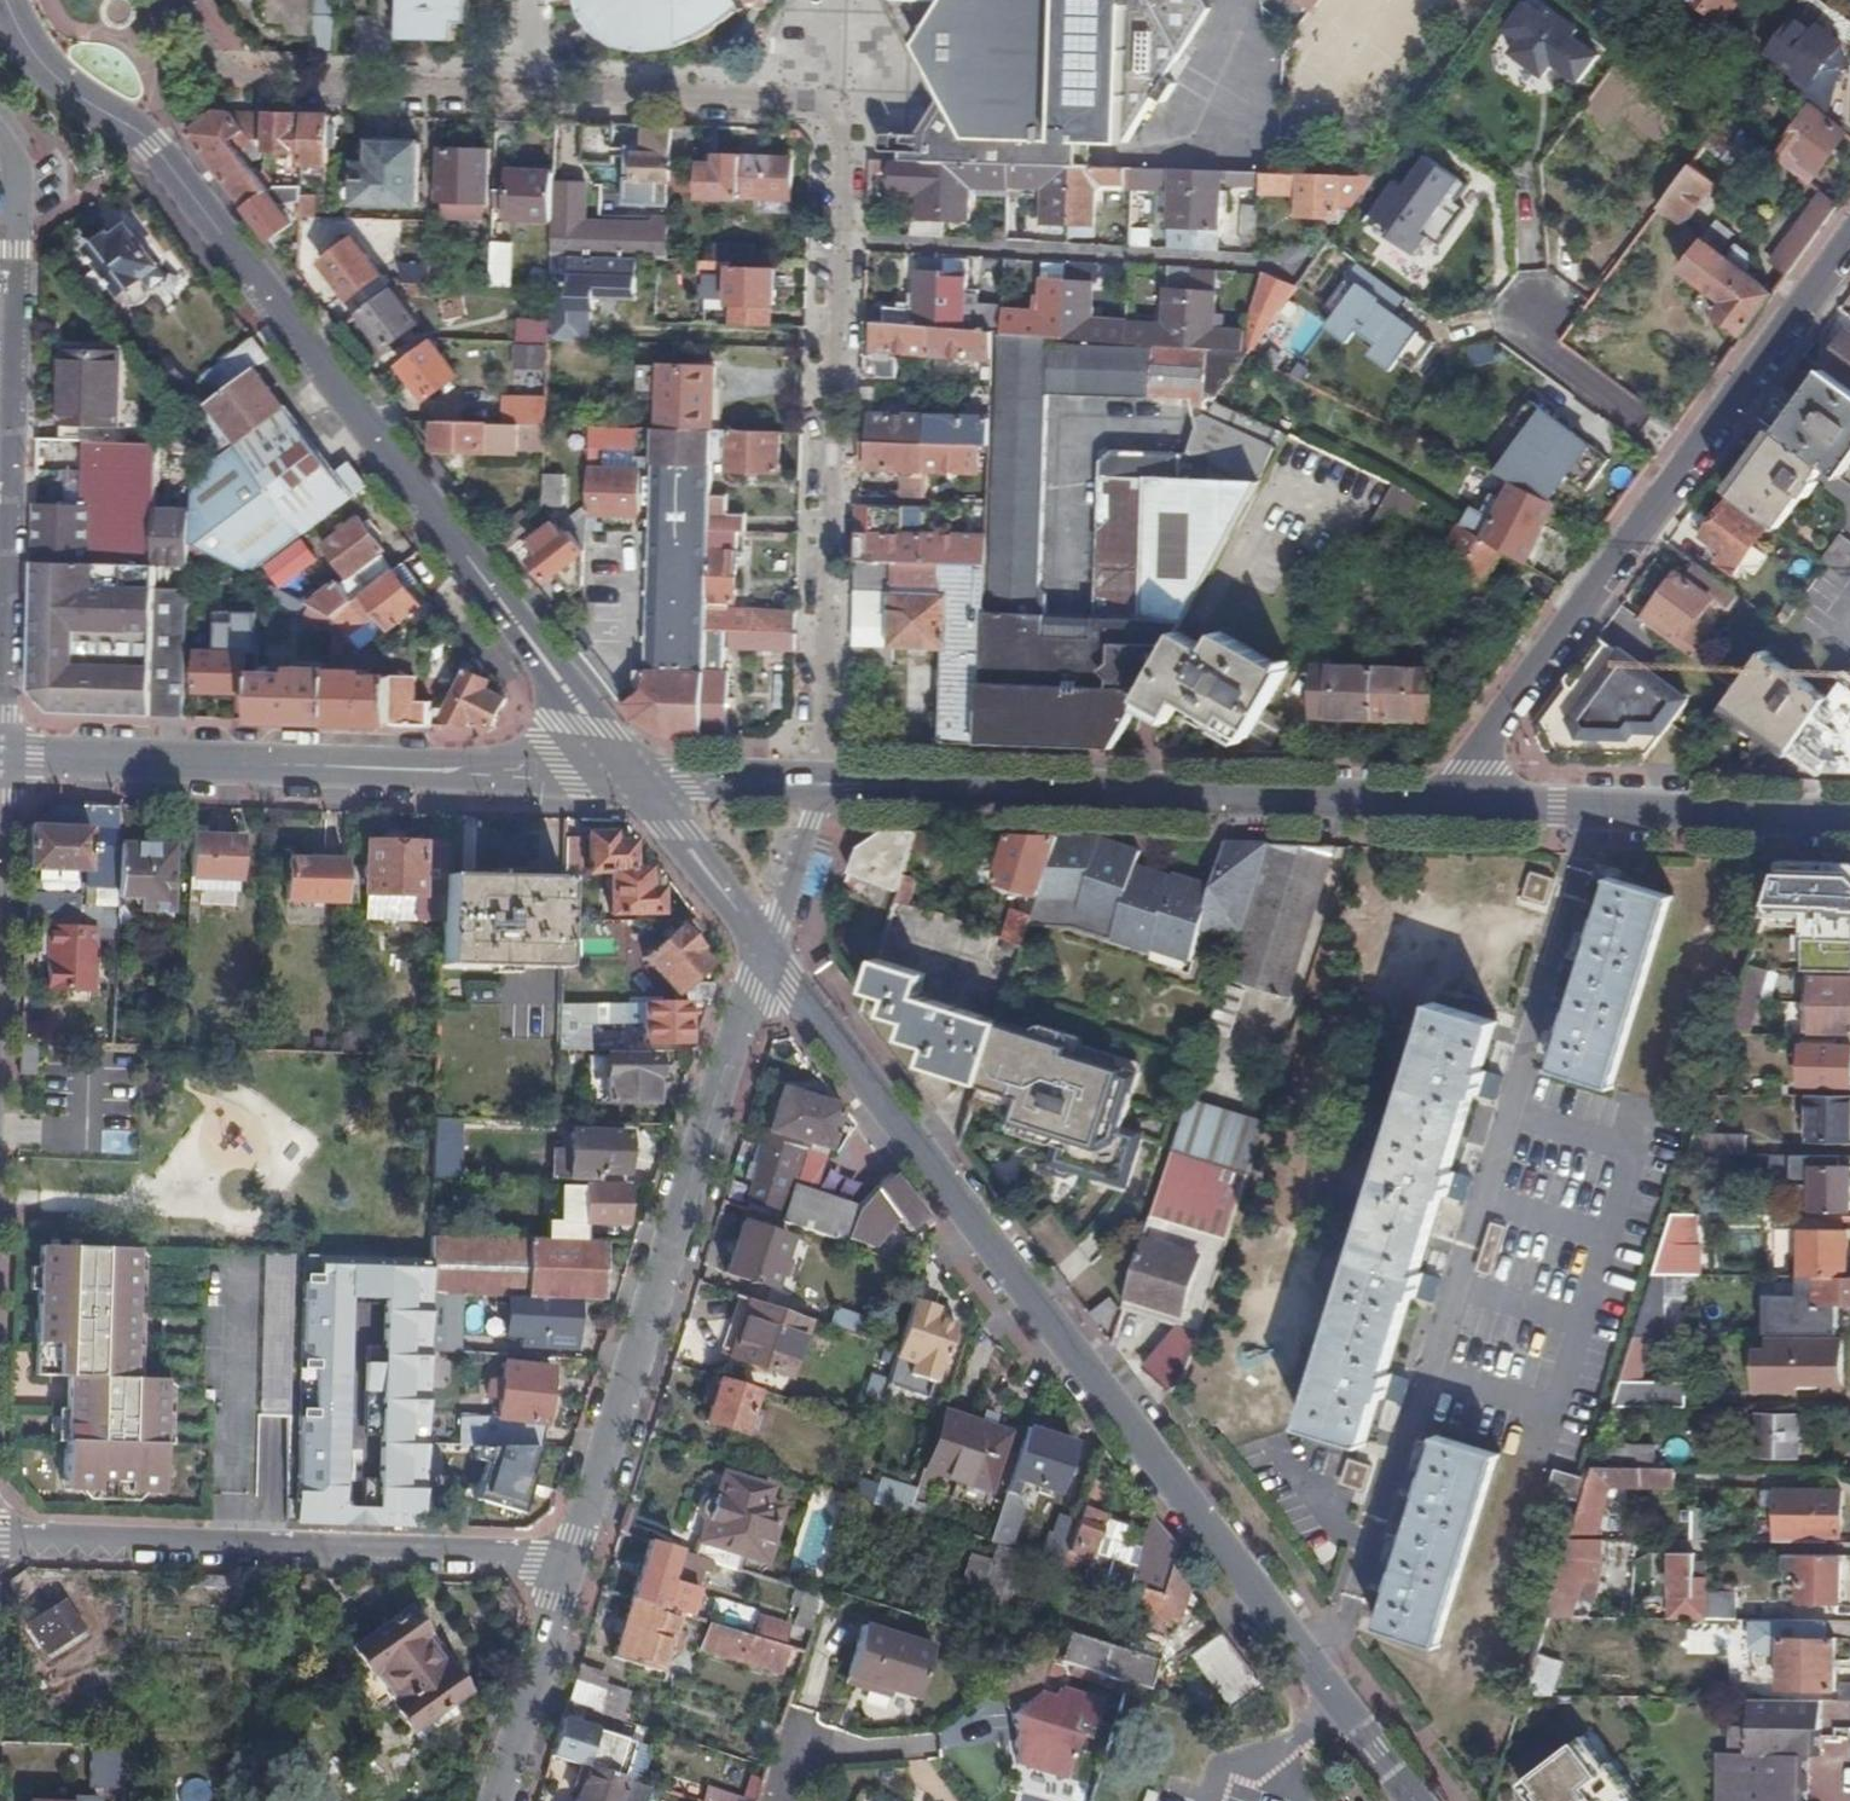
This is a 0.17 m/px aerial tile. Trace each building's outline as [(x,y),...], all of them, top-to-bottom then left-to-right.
[(338,55),(340,15),(316,13),(317,0),(270,0),(263,5),(268,11),(266,27),(286,29),(286,39),(314,40),(313,54),(338,55)] [(404,41),(458,43),(458,26),(471,26),(472,0),(405,0),(404,41)] [(581,0),(584,10),(588,21),(595,30),(603,39),(618,48),(636,52),(652,51),(670,47),(685,42),(703,35),(717,26),(733,15),(742,5),(740,0),(581,0)] [(922,136),(887,135),(887,152),(911,154),(911,162),(1089,168),(1089,143),(1094,143),(1131,144),(1160,99),(1169,104),(1182,86),(1172,79),(1215,12),(1208,0),(890,0),(888,3),(899,4),(918,40),(915,43),(912,50),(917,60),(925,60),(929,58),(934,68),(949,95),(931,123),(933,128),(928,137),(922,136)] [(1312,12),(1321,0),(1297,0),(1312,12)] [(1541,79),(1552,64),(1578,84),(1601,53),(1574,34),(1579,27),(1543,1),(1538,7),(1528,0),(1518,0),(1499,27),(1514,38),(1504,52),(1541,79)] [(1594,16),(1611,30),(1634,0),(1606,0),(1594,16)] [(1724,23),(1743,0),(1694,0),(1724,23)] [(1810,87),(1838,53),(1829,46),(1832,41),(1817,29),(1813,34),(1796,20),(1769,55),(1810,87)] [(1829,46),(1838,53),(1841,48),(1832,41),(1829,46)] [(1845,135),(1811,110),(1776,157),(1809,183),(1845,135)] [(220,172),(247,207),(276,185),(268,174),(263,177),(249,158),(255,153),(249,145),(248,147),(244,143),(253,135),(233,112),(217,112),(203,122),(189,133),(220,172)] [(270,113),(233,112),(253,135),(269,139),(270,113)] [(282,113),(270,113),(269,139),(268,150),(295,151),(297,113),(282,113)] [(307,114),(305,163),(329,163),(331,115),(307,114)] [(582,123),(580,162),(612,162),(613,124),(582,123)] [(670,180),(671,170),(672,125),(645,125),(644,148),(644,153),(636,153),(635,178),(626,179),(625,197),(664,198),(664,190),(658,190),(658,179),(670,180)] [(692,170),(693,126),(672,125),(671,170),(692,170)] [(1746,127),(1742,131),(1750,137),(1753,132),(1746,127)] [(356,204),(418,206),(421,142),(372,140),(371,164),(358,163),(356,204)] [(644,153),(644,148),(627,148),(626,179),(635,178),(636,153),(644,153)] [(440,201),(487,203),(489,150),(443,149),(440,201)] [(793,156),(718,154),(717,165),(702,164),(701,195),(775,196),(775,206),(787,206),(787,197),(792,197),(793,156)] [(1407,186),(1397,179),(1368,219),(1426,261),(1440,242),(1433,236),(1458,201),(1466,207),(1478,190),(1429,155),(1407,186)] [(1089,168),(911,162),(896,161),(895,192),(912,193),(920,201),(919,219),(913,218),(913,235),(944,236),(944,218),(969,218),(970,201),(976,201),(976,195),(1008,195),(1008,184),(1045,186),(1044,223),(1094,225),(1095,189),(1105,182),(1125,184),(1125,179),(1140,179),(1140,189),(1164,190),(1165,170),(1120,170),(1094,168),(1089,168)] [(1692,165),(1658,211),(1683,230),(1717,184),(1692,165)] [(510,218),(554,219),(555,184),(555,173),(512,171),(512,183),(496,182),(495,205),(511,206),(510,218)] [(1219,172),(1170,171),(1168,248),(1203,250),(1218,251),(1219,172)] [(1237,173),(1225,172),(1225,179),(1257,180),(1258,192),(1275,192),(1275,190),(1297,190),(1297,214),(1335,215),(1335,209),(1352,210),(1376,177),(1290,175),(1237,173)] [(304,201),(303,218),(317,218),(318,197),(316,197),(316,177),(305,177),(304,186),(304,201)] [(247,207),(272,240),(294,222),(281,205),(304,201),(304,186),(283,185),(280,182),(276,185),(247,207)] [(641,257),(661,258),(669,258),(669,219),(653,219),(653,225),(588,221),(588,185),(555,184),(554,219),(553,254),(641,257)] [(1772,262),(1790,275),(1840,207),(1823,193),(1772,262)] [(315,258),(349,234),(331,209),(297,232),(315,258)] [(493,286),(494,241),(495,213),(485,214),(482,285),(493,286)] [(160,266),(130,227),(115,239),(112,235),(92,251),(134,306),(137,303),(142,305),(152,298),(153,293),(155,291),(149,282),(162,272),(158,267),(160,266)] [(355,241),(325,263),(352,299),(382,275),(355,241)] [(493,286),(511,287),(512,242),(494,241),(493,286)] [(1716,315),(1745,337),(1763,313),(1776,294),(1749,274),(1758,261),(1757,252),(1742,241),(1728,259),(1704,242),(1683,270),(1705,287),(1692,303),(1714,319),(1716,315)] [(885,303),(884,322),(930,326),(989,331),(995,331),(1005,332),(1005,309),(1005,307),(979,306),(979,295),(967,295),(968,273),(943,273),(943,254),(920,252),(919,265),(916,265),(915,289),(910,289),(909,298),(908,304),(898,304),(885,303)] [(551,339),(589,341),(591,308),(592,293),(599,293),(639,294),(641,257),(553,254),(552,288),(551,320),(551,339)] [(732,325),(771,326),(771,303),(777,303),(777,269),(733,267),(732,260),(700,259),(699,275),(707,275),(706,297),(724,298),(725,290),(731,290),(731,298),(731,302),(733,302),(732,325)] [(1359,262),(1348,277),(1359,285),(1361,283),(1383,299),(1381,301),(1396,312),(1407,298),(1359,262)] [(1066,337),(1067,281),(1068,264),(1043,263),(1043,279),(1042,279),(1041,298),(1041,312),(1034,311),(1005,309),(1005,332),(1066,337)] [(403,264),(402,283),(410,284),(427,284),(431,284),(431,265),(403,264)] [(1153,344),(1246,351),(1248,329),(1226,329),(1226,323),(1225,323),(1217,323),(1218,314),(1218,292),(1216,292),(1217,274),(1194,274),(1194,269),(1171,267),(1170,289),(1168,289),(1166,322),(1092,316),(1093,281),(1067,281),(1066,337),(1144,343),(1153,344)] [(1274,319),(1298,287),(1263,272),(1256,310),(1274,319)] [(1421,363),(1436,343),(1396,312),(1381,301),(1383,299),(1361,283),(1359,285),(1348,277),(1327,306),(1337,314),(1328,326),(1350,342),(1359,330),(1378,344),(1371,354),(1393,371),(1407,353),(1421,363)] [(427,284),(410,284),(410,296),(427,296),(427,284)] [(393,290),(362,313),(388,346),(418,323),(393,290)] [(1252,351),(1274,319),(1256,310),(1254,319),(1252,351)] [(1302,361),(1327,324),(1306,310),(1281,347),(1302,361)] [(551,342),(551,339),(551,320),(520,318),(519,341),(546,342),(551,342)] [(884,322),(867,321),(866,352),(866,377),(897,377),(897,358),(879,357),(880,350),(929,354),(930,326),(884,322)] [(930,326),(929,354),(988,358),(989,331),(930,326)] [(995,331),(993,386),(991,445),(989,504),(988,536),(987,565),(981,743),(1050,745),(1115,748),(1143,699),(1180,630),(1264,483),(1192,480),(1193,450),(1091,445),(1090,474),(1102,475),(1096,612),(1039,609),(1045,389),(1141,397),(1144,343),(1066,337),(1005,332),(995,331)] [(1848,331),(1826,364),(1849,381),(1849,333),(1848,331)] [(221,395),(256,369),(271,357),(256,337),(202,377),(218,397),(221,395)] [(458,374),(431,341),(402,363),(428,397),(458,374)] [(549,368),(551,342),(546,342),(546,346),(545,364),(518,363),(518,368),(549,368)] [(1249,354),(1252,351),(1246,351),(1153,344),(1149,398),(1202,403),(1202,400),(1214,400),(1217,399),(1249,354)] [(519,346),(518,363),(545,364),(546,346),(519,346)] [(119,423),(121,351),(66,349),(64,422),(119,423)] [(660,429),(714,430),(717,367),(663,365),(660,429)] [(191,524),(307,436),(256,369),(221,395),(225,400),(231,396),(257,429),(193,476),(192,511),(191,524)] [(1825,371),(1780,434),(1827,468),(1842,478),(1849,466),(1849,389),(1825,371)] [(548,425),(549,397),(507,396),(505,423),(523,424),(548,425)] [(1291,434),(1217,399),(1214,400),(1193,450),(1192,480),(1264,483),(1291,434)] [(874,423),(864,423),(863,441),(926,443),(927,417),(873,415),(874,423)] [(984,419),(927,417),(926,443),(983,444),(984,419)] [(521,452),(523,424),(505,423),(410,421),(418,433),(438,434),(438,448),(521,452)] [(601,470),(602,427),(593,426),(589,521),(597,521),(597,515),(640,515),(641,471),(601,470)] [(687,733),(704,734),(708,629),(712,530),(712,496),(714,430),(660,429),(656,428),(652,532),(647,671),(647,688),(627,704),(637,718),(671,732),(687,733)] [(780,471),(781,432),(722,431),(722,440),(730,440),(729,470),(780,471)] [(1827,468),(1780,434),(1770,448),(1817,483),(1827,468)] [(252,574),(368,485),(352,464),(338,475),(307,436),(191,524),(191,544),(213,555),(252,574)] [(91,505),(158,508),(159,442),(87,440),(86,471),(92,472),(91,505)] [(926,443),(863,441),(862,458),(872,458),(872,468),(926,470),(926,443)] [(983,444),(926,443),(926,470),(982,472),(983,444)] [(1770,448),(1735,496),(1782,531),(1805,498),(1809,501),(1820,485),(1817,483),(1770,448)] [(567,474),(547,474),(546,505),(568,506),(567,474)] [(896,497),(925,497),(926,474),(897,474),(896,497)] [(1411,490),(1397,484),(1370,531),(1381,537),(1396,510),(1411,520),(1425,499),(1411,490)] [(1563,505),(1520,484),(1495,523),(1473,509),(1464,523),(1505,549),(1527,563),(1563,505)] [(712,496),(712,530),(739,531),(747,532),(747,515),(732,514),(726,511),(727,497),(712,496)] [(1719,563),(1735,575),(1756,548),(1769,529),(1731,501),(1703,538),(1726,554),(1719,563)] [(157,562),(158,511),(158,508),(91,505),(37,504),(36,532),(36,561),(157,564),(157,562)] [(923,563),(924,535),(924,508),(909,508),(909,506),(883,505),(875,505),(873,506),(865,506),(864,532),(860,532),(859,560),(923,563)] [(191,544),(191,524),(192,511),(158,511),(157,562),(190,563),(191,558),(191,544)] [(496,534),(511,553),(539,531),(526,513),(496,534)] [(1505,549),(1464,523),(1454,517),(1428,558),(1479,589),(1505,549)] [(352,578),(387,551),(361,518),(326,546),(352,578)] [(549,579),(588,549),(574,531),(567,535),(558,524),(536,542),(544,553),(535,560),(549,579)] [(708,629),(797,633),(798,613),(756,611),(755,614),(728,613),(729,602),(736,602),(739,531),(712,530),(708,629)] [(1381,537),(1370,531),(1364,541),(1375,547),(1381,537)] [(1849,579),(1849,541),(1839,534),(1822,561),(1849,579)] [(987,565),(988,536),(924,535),(923,563),(952,564),(987,565)] [(207,566),(213,555),(191,544),(191,558),(207,566)] [(1756,548),(1735,575),(1744,581),(1751,572),(1757,577),(1771,558),(1756,548)] [(923,563),(859,560),(859,575),(858,592),(896,592),(896,581),(951,583),(952,564),(923,563)] [(157,589),(157,564),(36,561),(32,684),(59,712),(106,714),(153,715),(157,589)] [(412,590),(421,582),(406,564),(397,570),(412,590)] [(981,743),(987,565),(952,564),(951,583),(951,595),(948,648),(944,742),(964,742),(981,743)] [(1742,597),(1698,565),(1687,580),(1678,574),(1645,622),(1696,659),(1700,653),(1713,634),(1698,622),(1713,601),(1730,613),(1742,597)] [(424,605),(412,590),(397,570),(356,602),(336,616),(351,636),(380,611),(394,628),(424,605)] [(336,616),(356,602),(339,581),(310,604),(312,604),(336,616)] [(180,590),(157,589),(153,715),(166,716),(167,683),(177,684),(180,590)] [(166,716),(186,717),(190,590),(180,590),(177,684),(167,683),(166,716)] [(896,592),(858,592),(858,621),(857,645),(895,646),(896,592)] [(951,595),(896,592),(895,646),(948,648),(951,595)] [(335,638),(336,616),(312,604),(310,604),(304,622),(335,638)] [(359,654),(379,639),(394,628),(380,611),(351,636),(357,643),(352,647),(359,654)] [(436,633),(451,622),(443,612),(428,622),(436,633)] [(342,654),(352,647),(357,643),(351,636),(336,616),(335,638),(336,653),(342,654)] [(704,734),(728,734),(730,671),(720,671),(720,664),(724,665),(725,648),(796,652),(797,633),(708,629),(704,734)] [(1212,648),(1180,630),(1143,699),(1173,716),(1182,700),(1194,706),(1249,737),(1262,714),(1292,663),(1289,661),(1284,669),(1221,633),(1212,648)] [(1689,702),(1600,637),(1536,726),(1551,763),(1640,766),(1689,702)] [(895,646),(857,645),(856,666),(894,667),(895,646)] [(396,674),(412,675),(411,647),(396,646),(396,674)] [(1773,652),(1768,649),(1741,686),(1738,690),(1730,702),(1794,750),(1831,699),(1771,655),(1773,652)] [(240,718),(258,719),(259,672),(259,652),(202,651),(202,690),(240,690),(240,718)] [(1700,653),(1696,659),(1710,670),(1713,665),(1714,664),(1700,653)] [(495,726),(509,699),(488,689),(493,680),(484,675),(487,670),(477,657),(448,715),(471,726),(476,715),(495,726)] [(367,723),(395,723),(396,674),(375,674),(375,669),(341,669),(341,661),(335,661),(335,668),(333,721),(367,723)] [(297,720),(333,721),(335,668),(298,668),(298,672),(286,672),(285,665),(280,665),(280,672),(259,672),(258,719),(297,720)] [(1713,665),(1710,670),(1738,690),(1741,686),(1713,665)] [(1375,718),(1377,669),(1317,667),(1316,716),(1375,718)] [(1434,671),(1377,669),(1375,718),(1432,720),(1434,671)] [(620,697),(627,704),(647,688),(647,671),(638,671),(637,684),(620,697)] [(395,723),(433,725),(433,699),(418,699),(418,675),(412,675),(396,674),(395,723)] [(1831,715),(1849,732),(1849,695),(1831,715)] [(1249,737),(1241,752),(1264,753),(1280,725),(1262,714),(1249,737)] [(118,845),(119,809),(57,806),(34,826),(29,826),(27,871),(88,873),(88,860),(100,861),(100,866),(97,871),(97,886),(117,887),(118,845)] [(905,875),(920,832),(905,831),(887,831),(863,847),(852,873),(900,892),(905,875)] [(587,835),(589,872),(610,871),(633,871),(632,843),(614,844),(613,834),(587,835)] [(1041,895),(1060,836),(1012,834),(997,881),(1025,890),(1041,895)] [(240,838),(191,835),(190,879),(238,881),(240,838)] [(1203,932),(1243,932),(1271,843),(1226,841),(1212,885),(1175,873),(1174,876),(1137,864),(1142,850),(1116,841),(1102,837),(1060,836),(1041,895),(1034,917),(1031,925),(1079,929),(1155,953),(1157,950),(1194,962),(1203,932)] [(581,838),(565,837),(564,872),(581,872),(581,838)] [(1289,996),(1337,845),(1307,844),(1274,843),(1232,979),(1289,996)] [(443,877),(444,845),(367,844),(366,865),(364,865),(364,879),(367,880),(366,895),(417,896),(416,920),(442,921),(443,877)] [(174,847),(118,845),(117,887),(117,897),(142,899),(143,910),(153,911),(153,924),(172,924),(174,847)] [(346,903),(347,861),(288,858),(286,901),(346,903)] [(1777,861),(1761,924),(1807,926),(1807,969),(1849,969),(1849,863),(1777,861)] [(649,889),(647,871),(633,871),(610,871),(611,915),(662,914),(660,890),(649,889)] [(919,879),(905,875),(900,892),(897,903),(911,906),(919,879)] [(562,922),(563,880),(443,877),(442,921),(440,967),(561,970),(562,922)] [(26,892),(25,924),(49,925),(79,926),(80,880),(46,879),(46,892),(26,892)] [(1574,1012),(1569,1029),(1556,1070),(1615,1088),(1674,898),(1615,879),(1603,918),(1597,935),(1574,1012)] [(1024,895),(1025,890),(997,881),(996,887),(1024,895)] [(417,896),(366,895),(366,919),(416,920),(417,896)] [(954,916),(961,919),(964,910),(957,907),(954,916)] [(1025,946),(1031,925),(1034,917),(1016,911),(1007,939),(1025,946)] [(1597,935),(1603,918),(1582,911),(1576,929),(1597,935)] [(93,990),(94,926),(79,926),(49,925),(48,990),(93,990)] [(709,1004),(715,985),(690,984),(710,965),(697,952),(700,948),(680,927),(674,933),(648,958),(646,961),(678,996),(686,988),(687,1003),(709,1004)] [(897,931),(889,928),(882,948),(891,951),(897,931)] [(981,1084),(1001,1022),(920,998),(928,976),(879,960),(868,992),(892,1000),(887,1016),(910,1024),(906,1040),(929,1047),(923,1065),(981,1084)] [(1759,967),(1752,965),(1730,1034),(1753,1035),(1772,968),(1759,967)] [(1849,1032),(1849,980),(1815,980),(1815,1021),(1807,1021),(1807,1031),(1849,1032)] [(687,1044),(687,1003),(560,1005),(559,1050),(564,1050),(590,1050),(590,1032),(579,1031),(579,1022),(623,1022),(623,1019),(638,1019),(644,1019),(645,1029),(645,1044),(687,1044)] [(1383,1397),(1390,1374),(1414,1296),(1421,1273),(1445,1195),(1452,1171),(1476,1094),(1484,1070),(1498,1023),(1439,1004),(1308,1426),(1368,1445),(1383,1397)] [(1569,1029),(1574,1012),(1552,1006),(1547,1022),(1569,1029)] [(1073,1044),(1001,1022),(981,1084),(1021,1096),(1013,1120),(1061,1134),(1050,1169),(1053,1170),(1056,1176),(1067,1179),(1072,1176),(1077,1177),(1078,1172),(1101,1179),(1099,1184),(1124,1192),(1143,1132),(1124,1126),(1140,1074),(1071,1052),(1073,1044)] [(22,1044),(21,1076),(37,1077),(38,1044),(22,1044)] [(1820,1049),(1811,1049),(1804,1049),(1804,1086),(1849,1086),(1849,1049),(1820,1049)] [(590,1068),(590,1050),(564,1050),(563,1068),(590,1068)] [(657,1077),(657,1056),(605,1056),(605,1104),(654,1103),(655,1077),(657,1077)] [(1484,1070),(1476,1094),(1499,1100),(1506,1077),(1484,1070)] [(831,1149),(843,1108),(782,1090),(764,1149),(802,1161),(803,1158),(807,1143),(831,1149)] [(1811,1096),(1812,1141),(1849,1142),(1849,1096),(1811,1096)] [(449,1119),(435,1118),(434,1177),(447,1177),(449,1119)] [(588,1181),(623,1182),(623,1176),(626,1175),(627,1135),(571,1133),(570,1181),(588,1181)] [(1698,1136),(1693,1155),(1748,1155),(1748,1137),(1698,1136)] [(779,1199),(789,1203),(795,1186),(802,1161),(764,1149),(764,1152),(748,1203),(775,1211),(779,1199)] [(1189,1375),(1218,1281),(1230,1242),(1250,1175),(1174,1152),(1142,1256),(1125,1309),(1180,1326),(1146,1366),(1173,1391),(1189,1375)] [(1843,1157),(1773,1156),(1772,1181),(1816,1182),(1815,1212),(1849,1212),(1849,1169),(1843,1169),(1843,1157)] [(1452,1171),(1445,1195),(1466,1202),(1474,1178),(1452,1171)] [(856,1208),(855,1214),(869,1232),(889,1207),(913,1239),(932,1224),(915,1202),(894,1175),(882,1184),(873,1192),(856,1208)] [(447,1177),(434,1177),(433,1194),(449,1195),(450,1177),(447,1177)] [(561,1240),(585,1241),(585,1224),(624,1224),(626,1189),(588,1188),(588,1181),(570,1181),(563,1181),(561,1240)] [(728,1186),(723,1202),(735,1206),(740,1189),(728,1186)] [(789,1203),(782,1223),(844,1244),(855,1214),(856,1208),(795,1186),(789,1203)] [(1696,1227),(1696,1215),(1674,1215),(1670,1227),(1696,1227)] [(781,1260),(788,1239),(742,1223),(724,1273),(771,1289),(776,1277),(778,1277),(783,1262),(781,1260)] [(1805,1231),(1804,1278),(1849,1278),(1849,1232),(1805,1231)] [(431,1238),(431,1260),(429,1294),(459,1295),(508,1298),(567,1300),(603,1302),(606,1242),(585,1241),(561,1240),(549,1239),(431,1238)] [(1661,1276),(1705,1277),(1705,1246),(1682,1245),(1666,1241),(1655,1276),(1661,1276)] [(137,1250),(38,1247),(36,1377),(68,1379),(65,1475),(64,1491),(82,1492),(162,1494),(165,1380),(133,1380),(137,1250)] [(431,1260),(334,1257),(306,1256),(301,1390),(426,1394),(427,1350),(429,1294),(431,1260)] [(917,1258),(913,1268),(924,1271),(928,1258),(922,1256),(917,1258)] [(1421,1273),(1414,1296),(1435,1303),(1442,1280),(1421,1273)] [(1655,1276),(1636,1338),(1662,1338),(1661,1276),(1655,1276)] [(1849,1304),(1849,1278),(1804,1278),(1804,1300),(1819,1300),(1819,1304),(1849,1304)] [(459,1295),(429,1294),(427,1350),(457,1352),(459,1295)] [(1119,1310),(1110,1297),(1092,1311),(1100,1323),(1119,1310)] [(568,1309),(567,1300),(508,1298),(506,1336),(534,1338),(533,1346),(572,1349),(576,1310),(568,1309)] [(918,1356),(912,1375),(934,1383),(940,1363),(943,1363),(957,1325),(933,1318),(937,1306),(915,1299),(899,1349),(898,1351),(918,1356)] [(808,1320),(752,1300),(732,1357),(789,1377),(808,1320)] [(829,1327),(864,1338),(868,1324),(835,1312),(829,1327)] [(1804,1338),(1823,1337),(1823,1321),(1804,1322),(1804,1338)] [(1782,1340),(1780,1352),(1768,1352),(1769,1389),(1811,1390),(1811,1383),(1836,1384),(1836,1390),(1849,1390),(1849,1341),(1782,1340)] [(898,1351),(893,1369),(912,1375),(918,1356),(898,1351)] [(429,1389),(446,1391),(450,1362),(433,1360),(429,1389)] [(458,1445),(542,1448),(551,1368),(504,1366),(502,1384),(491,1383),(489,1385),(488,1397),(460,1394),(458,1445)] [(1390,1374),(1383,1397),(1403,1404),(1410,1380),(1390,1374)] [(758,1390),(712,1375),(704,1404),(711,1406),(706,1421),(744,1433),(758,1390)] [(1614,1408),(1682,1409),(1683,1384),(1622,1383),(1614,1408)] [(301,1390),(296,1523),(422,1527),(423,1492),(424,1444),(426,1394),(301,1390)] [(943,1412),(924,1469),(988,1491),(1008,1434),(943,1412)] [(1799,1459),(1801,1418),(1758,1417),(1758,1431),(1737,1431),(1737,1443),(1757,1444),(1758,1458),(1799,1459)] [(1027,1429),(989,1541),(1014,1549),(1017,1539),(1011,1538),(1018,1521),(1010,1519),(1020,1487),(1016,1485),(1018,1481),(1057,1494),(1073,1445),(1027,1429)] [(1715,1459),(1716,1431),(1697,1430),(1697,1458),(1715,1459)] [(1400,1572),(1395,1589),(1383,1629),(1442,1646),(1501,1456),(1441,1438),(1430,1477),(1424,1494),(1400,1572)] [(1596,1468),(1657,1469),(1657,1447),(1603,1446),(1596,1468)] [(521,1514),(534,1476),(486,1461),(474,1499),(521,1514)] [(1596,1468),(1575,1534),(1595,1535),(1601,1535),(1615,1476),(1643,1476),(1645,1479),(1651,1479),(1651,1480),(1676,1481),(1676,1470),(1657,1469),(1596,1468)] [(689,1531),(705,1536),(724,1474),(713,1471),(708,1473),(689,1531)] [(1424,1494),(1430,1477),(1409,1471),(1403,1487),(1424,1494)] [(1581,1500),(1586,1480),(1559,1472),(1553,1492),(1581,1500)] [(701,1541),(696,1556),(707,1560),(735,1569),(740,1553),(765,1561),(779,1518),(763,1513),(767,1503),(771,1488),(757,1484),(748,1479),(740,1479),(724,1474),(705,1536),(703,1540),(701,1541)] [(1106,1485),(1091,1480),(1069,1540),(1061,1564),(1139,1589),(1159,1594),(1169,1567),(1177,1547),(1154,1516),(1136,1567),(1091,1551),(1104,1515),(1096,1512),(1106,1485)] [(423,1492),(422,1527),(441,1527),(442,1493),(423,1492)] [(1778,1509),(1779,1492),(1764,1492),(1763,1509),(1778,1509)] [(1777,1543),(1829,1544),(1829,1538),(1842,1538),(1843,1492),(1779,1492),(1778,1509),(1777,1543)] [(876,1495),(872,1504),(909,1516),(911,1506),(876,1495)] [(763,1513),(779,1518),(782,1508),(767,1503),(763,1513)] [(1694,1542),(1716,1543),(1716,1510),(1695,1510),(1694,1542)] [(1613,1541),(1627,1541),(1627,1520),(1614,1520),(1613,1541)] [(1061,1564),(1069,1540),(1048,1532),(1044,1546),(1026,1540),(1022,1551),(1061,1564)] [(1573,1540),(1550,1618),(1575,1619),(1587,1579),(1602,1582),(1608,1562),(1603,1561),(1603,1541),(1595,1540),(1573,1540)] [(649,1542),(631,1600),(678,1614),(690,1617),(707,1560),(696,1556),(649,1542)] [(1009,1609),(1026,1556),(996,1546),(979,1600),(1009,1609)] [(1671,1597),(1695,1598),(1696,1555),(1672,1554),(1671,1597)] [(1842,1604),(1843,1558),(1786,1557),(1786,1587),(1802,1588),(1802,1603),(1842,1604)] [(1395,1589),(1400,1572),(1379,1565),(1373,1581),(1395,1589)] [(1194,1600),(1169,1567),(1159,1594),(1139,1589),(1134,1608),(1148,1612),(1147,1618),(1171,1625),(1173,1620),(1177,1622),(1182,1604),(1192,1607),(1194,1600)] [(1707,1598),(1707,1621),(1739,1621),(1740,1585),(1731,1585),(1731,1592),(1708,1592),(1707,1598)] [(811,1633),(822,1595),(805,1590),(794,1627),(811,1633)] [(1671,1597),(1671,1619),(1707,1621),(1707,1598),(1695,1598),(1671,1597)] [(678,1614),(631,1600),(613,1658),(660,1671),(678,1614)] [(64,1604),(28,1628),(50,1661),(86,1637),(64,1604)] [(420,1638),(426,1633),(423,1629),(419,1632),(405,1612),(352,1649),(369,1674),(371,1673),(393,1704),(392,1706),(410,1730),(446,1704),(449,1707),(454,1703),(452,1700),(462,1693),(448,1672),(452,1668),(449,1666),(443,1670),(420,1638)] [(761,1617),(755,1638),(785,1647),(791,1627),(761,1617)] [(1777,1643),(1777,1622),(1739,1621),(1707,1621),(1707,1643),(1777,1643)] [(755,1638),(710,1624),(702,1649),(796,1677),(804,1653),(785,1647),(755,1638)] [(915,1699),(932,1648),(864,1627),(847,1677),(867,1684),(866,1689),(890,1697),(892,1692),(915,1699)] [(1226,1642),(1219,1632),(1189,1656),(1230,1709),(1260,1686),(1226,1642)] [(449,1666),(426,1633),(420,1638),(443,1670),(449,1666)] [(1060,1662),(1126,1684),(1149,1691),(1158,1662),(1070,1634),(1060,1662)] [(1836,1689),(1837,1642),(1783,1642),(1784,1689),(1836,1689)] [(1050,1660),(1034,1655),(990,1689),(1009,1715),(1016,1762),(1066,1779),(1080,1736),(1074,1734),(1077,1725),(1093,1731),(1101,1702),(1061,1690),(1051,1697),(1039,1694),(1050,1660)] [(575,1682),(568,1704),(602,1714),(609,1693),(575,1682)] [(1849,1701),(1849,1685),(1842,1685),(1841,1701),(1849,1701)] [(1810,1758),(1823,1758),(1823,1701),(1751,1700),(1751,1727),(1733,1727),(1732,1754),(1720,1754),(1720,1800),(1809,1800),(1810,1758)] [(559,1731),(551,1757),(582,1766),(626,1779),(637,1745),(606,1736),(603,1746),(594,1742),(597,1732),(562,1722),(559,1731)] [(606,1736),(597,1732),(594,1742),(603,1746),(606,1736)] [(1629,1792),(1633,1788),(1613,1761),(1607,1766),(1584,1736),(1532,1776),(1541,1789),(1538,1792),(1545,1800),(1636,1800),(1629,1792)] [(125,1747),(92,1746),(91,1789),(124,1790),(125,1747)] [(582,1766),(576,1787),(581,1789),(578,1800),(647,1800),(651,1787),(626,1779),(582,1766)]
